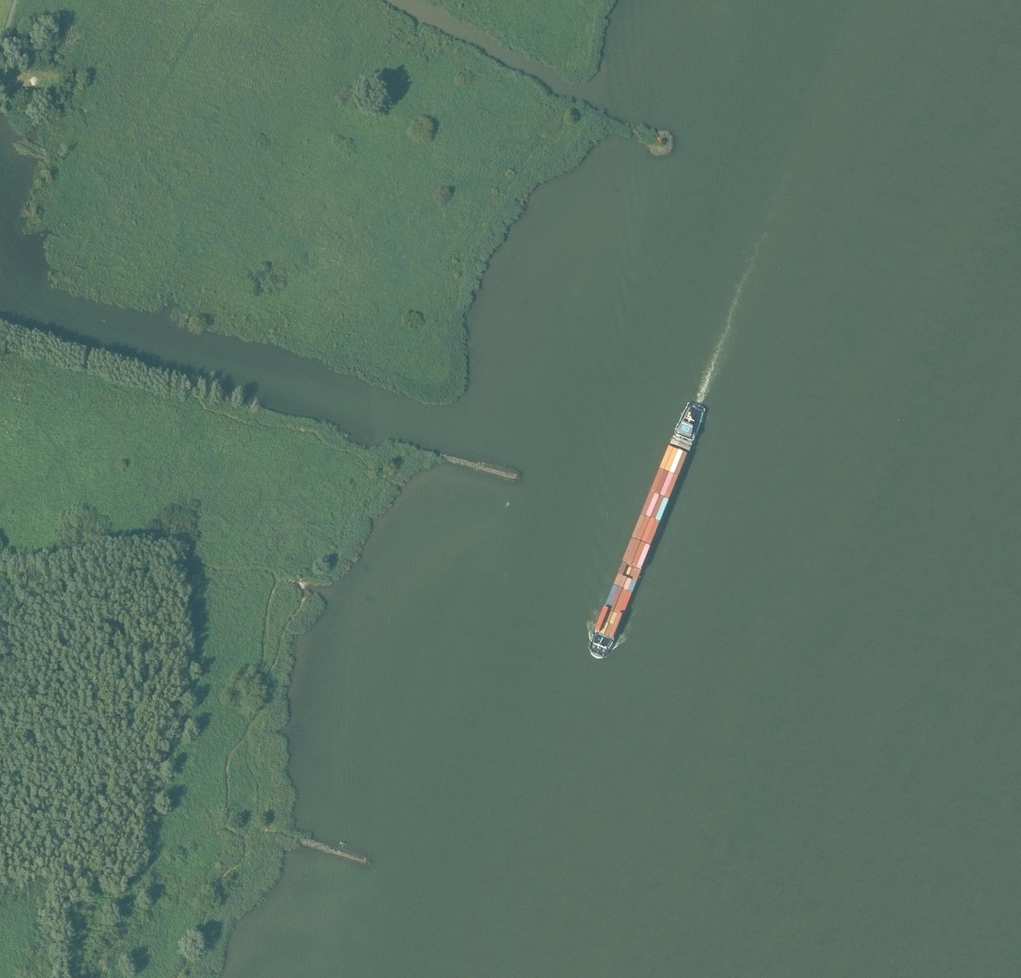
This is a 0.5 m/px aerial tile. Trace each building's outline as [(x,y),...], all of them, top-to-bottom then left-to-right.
[(27,59),(24,69),(30,70),(33,61),(27,59)] [(24,69),(18,88),(24,89),(30,70),(24,69)]
